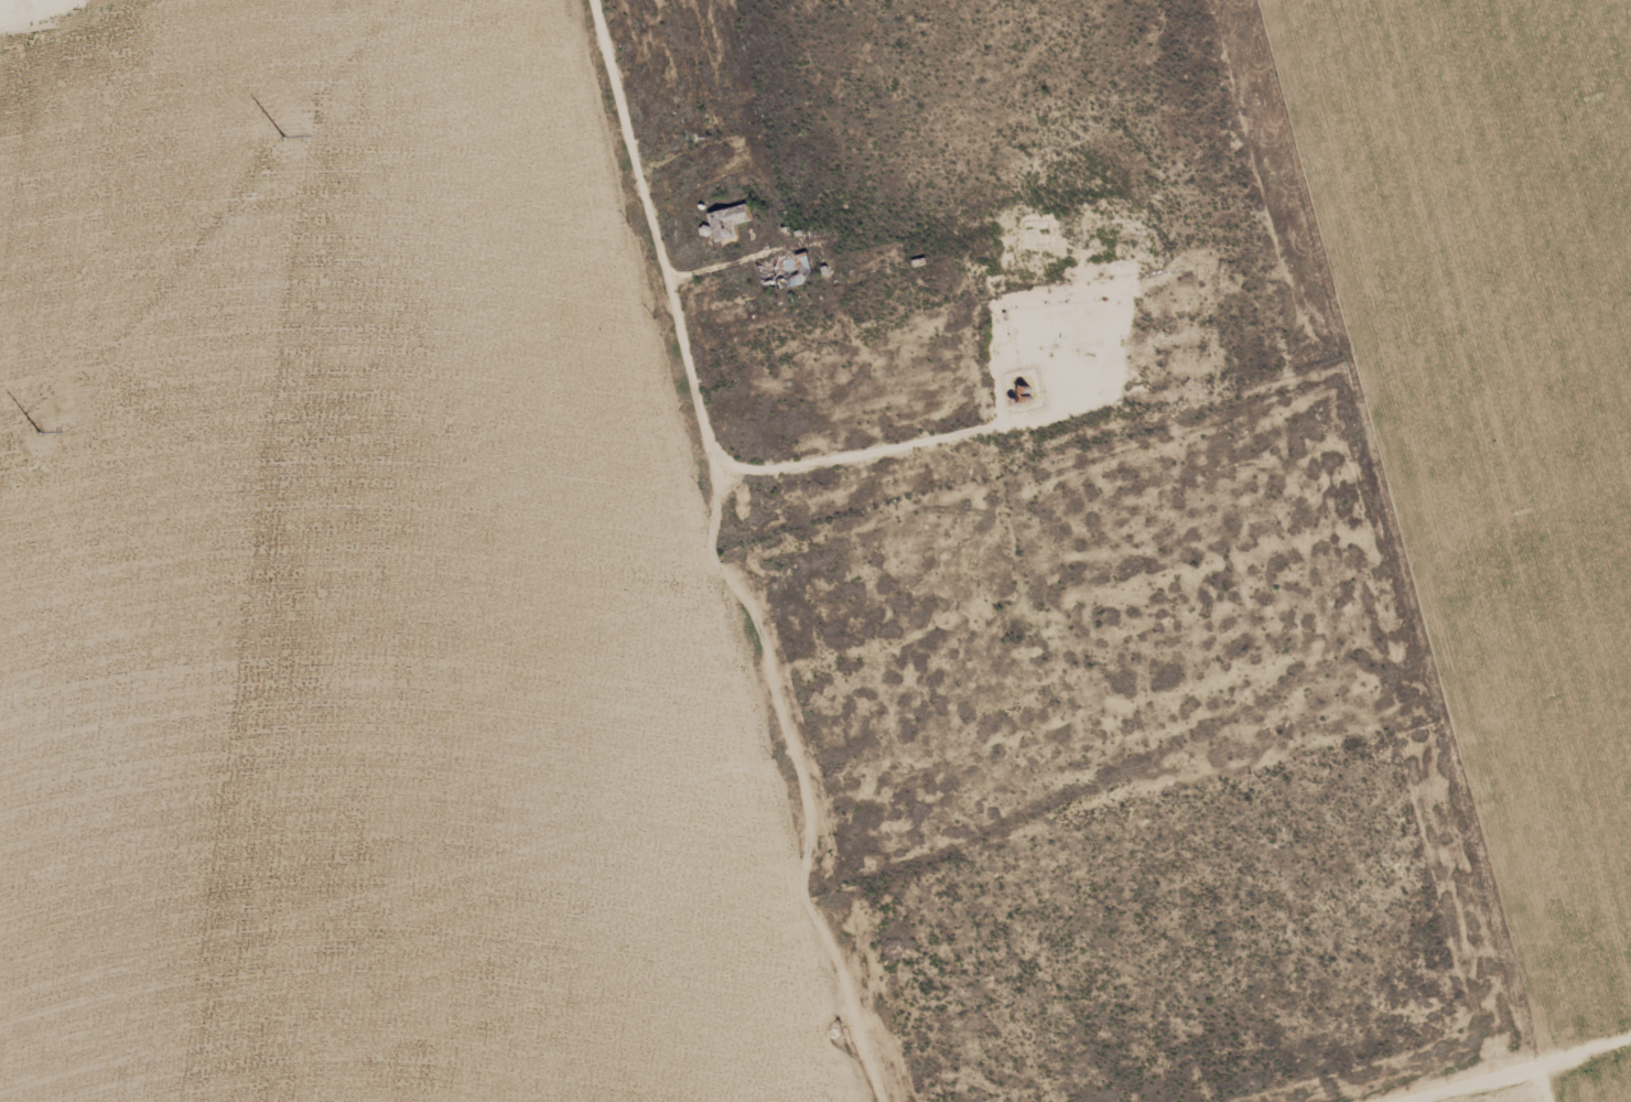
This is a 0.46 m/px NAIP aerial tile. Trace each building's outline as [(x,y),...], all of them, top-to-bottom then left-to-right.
[(750,219),(747,202),(709,210),(715,239),(737,234),(735,222),(750,219)]
